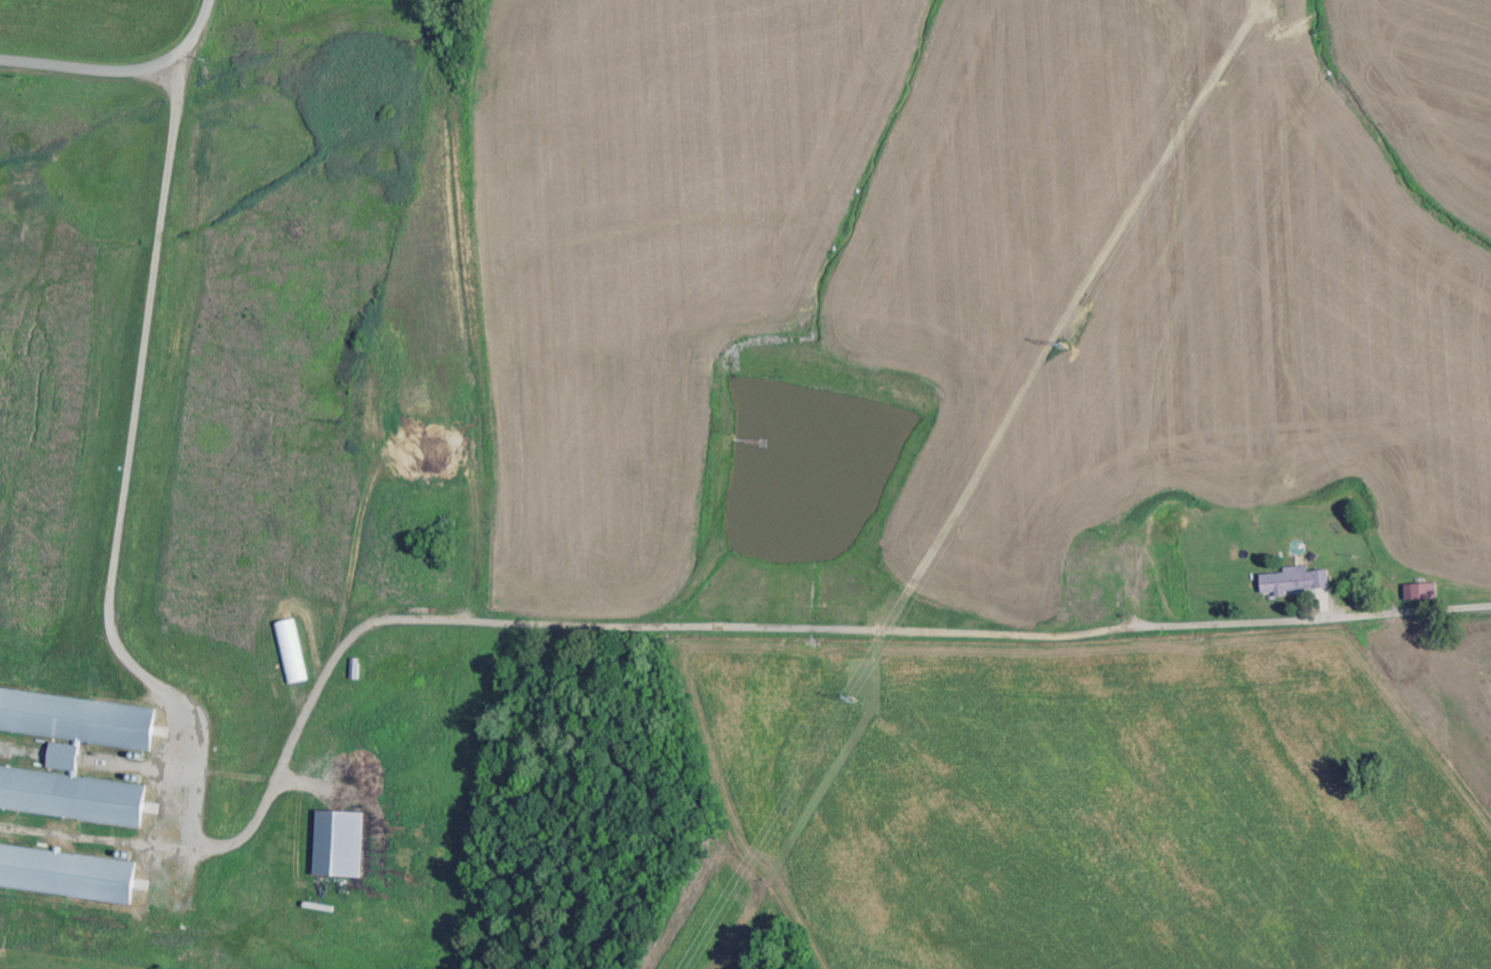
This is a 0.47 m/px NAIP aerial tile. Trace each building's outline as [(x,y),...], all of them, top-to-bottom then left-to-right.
[(1334,591),(1333,571),(1312,573),(1311,567),(1288,569),(1288,575),(1264,576),(1266,595),(1278,594),(1334,591)] [(1441,601),(1440,584),(1408,585),(1409,602),(1441,601)] [(312,680),(299,619),(278,623),(291,685),(312,680)] [(0,687),(0,730),(55,736),(52,768),(73,771),(73,773),(0,764),(0,808),(145,825),(150,785),(80,777),(84,743),(155,751),(160,706),(0,687)] [(369,812),(320,811),(318,876),(366,878),(369,812)]
